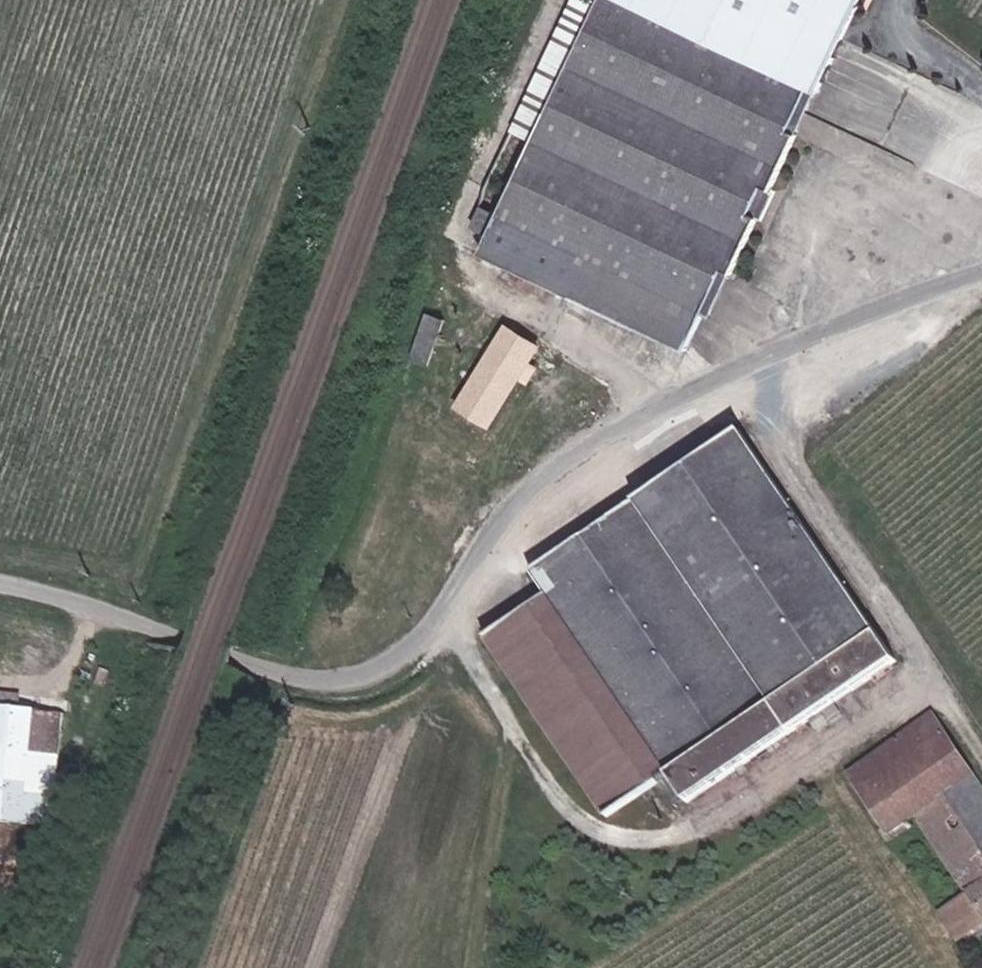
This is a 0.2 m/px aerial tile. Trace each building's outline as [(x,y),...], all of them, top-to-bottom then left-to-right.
[(580,307),(676,357),(717,275),(723,277),(794,144),(787,139),(807,98),(685,21),(652,0),(604,0),(598,8),(582,0),(572,0),(479,188),(483,191),(476,204),(481,206),(473,222),(478,225),(477,230),(487,234),(478,253),(580,307)] [(685,21),(807,98),(814,103),(867,0),(652,0),(685,21)] [(437,346),(451,300),(433,296),(421,341),(437,346)] [(478,409),(532,336),(503,313),(450,389),(478,409)] [(670,787),(780,719),(880,657),(734,428),(523,559),(536,579),(475,618),(593,803),(654,762),(670,787)] [(18,694),(1,693),(0,698),(0,821),(49,824),(52,794),(9,790),(17,709),(18,694)] [(52,794),(70,796),(75,762),(68,761),(68,753),(59,751),(62,714),(17,709),(9,790),(52,794)] [(918,714),(829,769),(868,829),(892,814),(943,889),(916,907),(935,936),(981,904),(981,811),(918,714)]
